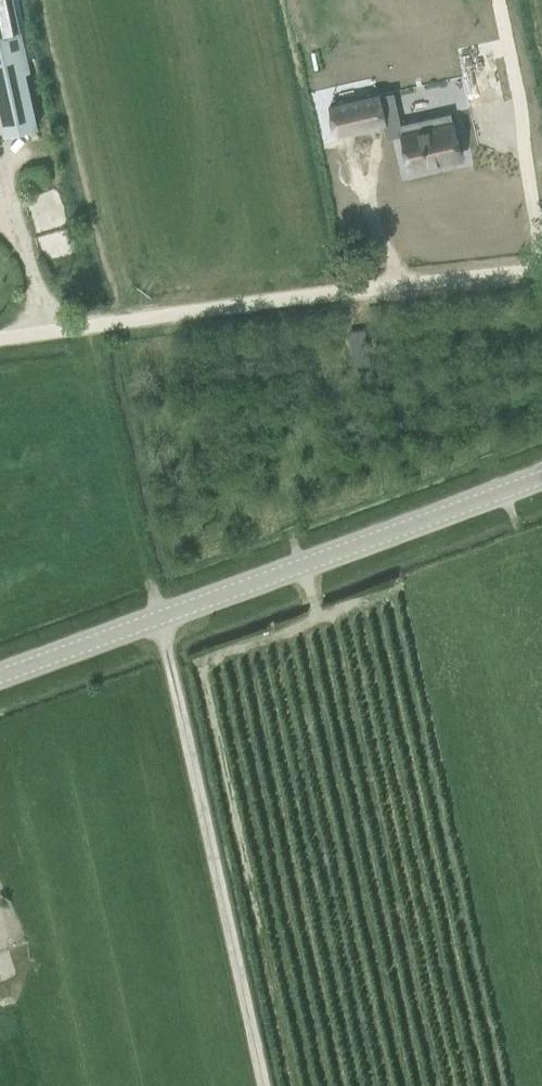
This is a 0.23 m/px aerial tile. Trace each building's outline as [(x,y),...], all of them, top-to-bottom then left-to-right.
[(18,32),(11,0),(0,0),(0,35),(18,32)] [(0,35),(0,117),(4,134),(40,126),(27,66),(30,65),(22,30),(18,32),(0,35)] [(387,125),(380,92),(329,104),(337,136),(387,125)] [(398,106),(384,109),(387,125),(385,125),(388,140),(397,138),(396,133),(403,131),(411,167),(461,157),(453,120),(451,109),(401,118),(398,106)]
